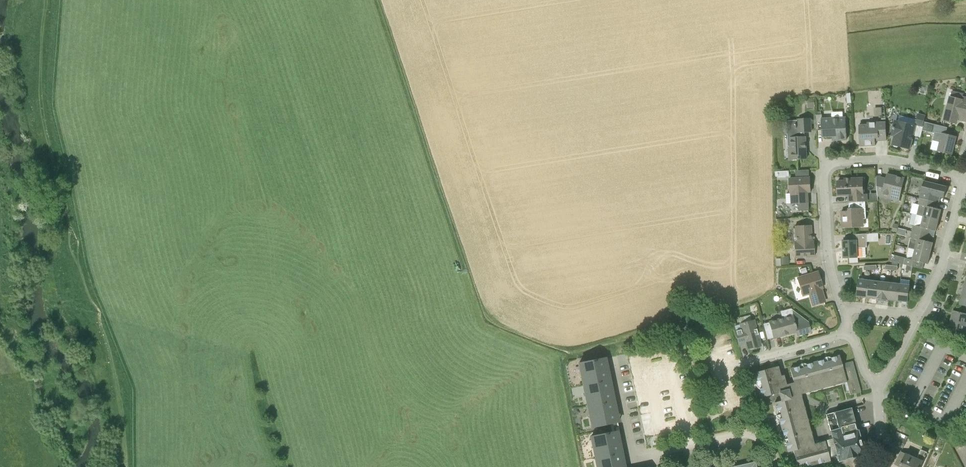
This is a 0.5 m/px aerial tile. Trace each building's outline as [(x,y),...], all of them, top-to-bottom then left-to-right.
[(963,96),(964,94),(952,91),(951,96),(949,96),(943,120),(957,123),(958,119),(965,121),(965,97),(963,96)] [(923,130),(925,122),(926,116),(919,114),(915,126),(896,120),(894,126),(892,136),(894,136),(892,145),(893,145),(894,147),(899,146),(911,149),(914,135),(921,137),(923,130)] [(846,130),(846,117),(822,118),(822,115),(817,115),(817,130),(823,130),(823,137),(837,136),(837,140),(847,140),(846,130)] [(811,132),(811,122),(811,118),(799,119),(799,120),(787,121),(788,147),(792,146),(792,160),(797,159),(807,159),(806,137),(805,137),(805,132),(811,132)] [(887,138),(886,128),(886,122),(869,123),(869,125),(859,125),(860,136),(860,146),(876,145),(876,138),(887,138)] [(948,128),(934,124),(925,122),(923,130),(932,133),(933,132),(942,134),(940,141),(938,151),(953,155),(957,137),(947,135),(946,134),(948,128)] [(810,177),(809,170),(796,170),(796,178),(792,178),(793,204),(799,204),(799,211),(810,210),(809,200),(808,186),(811,186),(810,177)] [(900,202),(903,188),(905,179),(887,174),(886,179),(877,177),(877,187),(877,196),(900,202)] [(849,203),(866,202),(868,201),(867,194),(864,194),(863,186),(857,186),(857,178),(845,179),(845,181),(838,181),(839,196),(849,196),(849,203)] [(920,199),(939,203),(941,197),(944,198),(947,187),(924,181),(920,199)] [(939,204),(939,203),(920,199),(919,204),(917,215),(939,220),(941,210),(935,208),(937,203),(939,204)] [(867,219),(867,208),(866,202),(849,203),(849,209),(849,211),(842,211),(842,228),(861,227),(860,219),(867,219)] [(936,231),(939,220),(917,215),(915,225),(914,224),(912,231),(930,235),(931,230),(936,231)] [(795,258),(804,257),(814,257),(814,241),(812,241),(811,225),(797,226),(797,242),(795,242),(795,258)] [(929,241),(930,235),(912,231),(911,237),(908,248),(909,248),(931,253),(933,243),(929,241)] [(844,259),(859,258),(859,248),(868,248),(867,234),(854,234),(854,240),(843,241),(844,259)] [(928,264),(931,253),(909,248),(906,259),(891,255),(890,261),(920,269),(922,263),(928,264)] [(780,258),(781,265),(789,264),(789,256),(780,256),(780,258)] [(812,293),(815,305),(825,302),(821,288),(822,288),(818,272),(798,278),(803,295),(812,293)] [(867,297),(869,281),(859,280),(857,296),(867,297)] [(878,299),(880,282),(869,281),(867,297),(877,298),(877,299),(878,299)] [(888,300),(890,283),(880,282),(878,299),(888,300)] [(898,301),(900,284),(890,283),(888,300),(889,300),(898,301)] [(908,302),(910,286),(900,284),(898,301),(908,302)] [(811,332),(808,322),(791,309),(780,311),(782,318),(769,322),(774,338),(796,332),(797,336),(811,332)] [(954,310),(951,321),(965,324),(965,314),(954,310)] [(761,346),(758,336),(754,321),(744,324),(745,329),(735,331),(739,345),(745,344),(747,349),(761,346)] [(965,332),(965,324),(951,321),(949,331),(965,335),(965,332)] [(623,431),(604,344),(583,348),(585,359),(581,360),(583,370),(587,369),(589,379),(586,380),(588,390),(592,389),(594,400),(590,400),(592,410),(596,409),(599,420),(595,421),(597,431),(613,427),(615,436),(600,439),(602,450),(598,451),(600,461),(604,460),(606,466),(628,466),(620,432),(623,431)] [(850,395),(860,392),(852,362),(842,365),(839,356),(831,358),(832,361),(824,363),(823,360),(807,364),(808,367),(799,370),(798,367),(790,369),(794,382),(783,385),(778,366),(755,372),(757,381),(760,380),(762,388),(759,389),(762,398),(779,393),(781,401),(775,403),(777,411),(780,410),(782,418),(779,419),(783,435),(787,434),(789,443),(786,443),(788,452),(793,451),(814,444),(801,395),(847,382),(850,395)] [(839,461),(856,457),(864,454),(858,430),(857,431),(851,408),(834,412),(826,414),(830,431),(834,444),(837,455),(839,461)] [(903,448),(907,439),(896,435),(892,443),(903,448)] [(830,458),(830,457),(829,458),(825,441),(814,444),(793,451),(798,466),(807,466),(810,466),(810,465),(818,464),(830,461),(829,458),(830,458)] [(928,452),(922,450),(918,458),(901,451),(896,463),(901,465),(900,466),(921,466),(928,452)]
